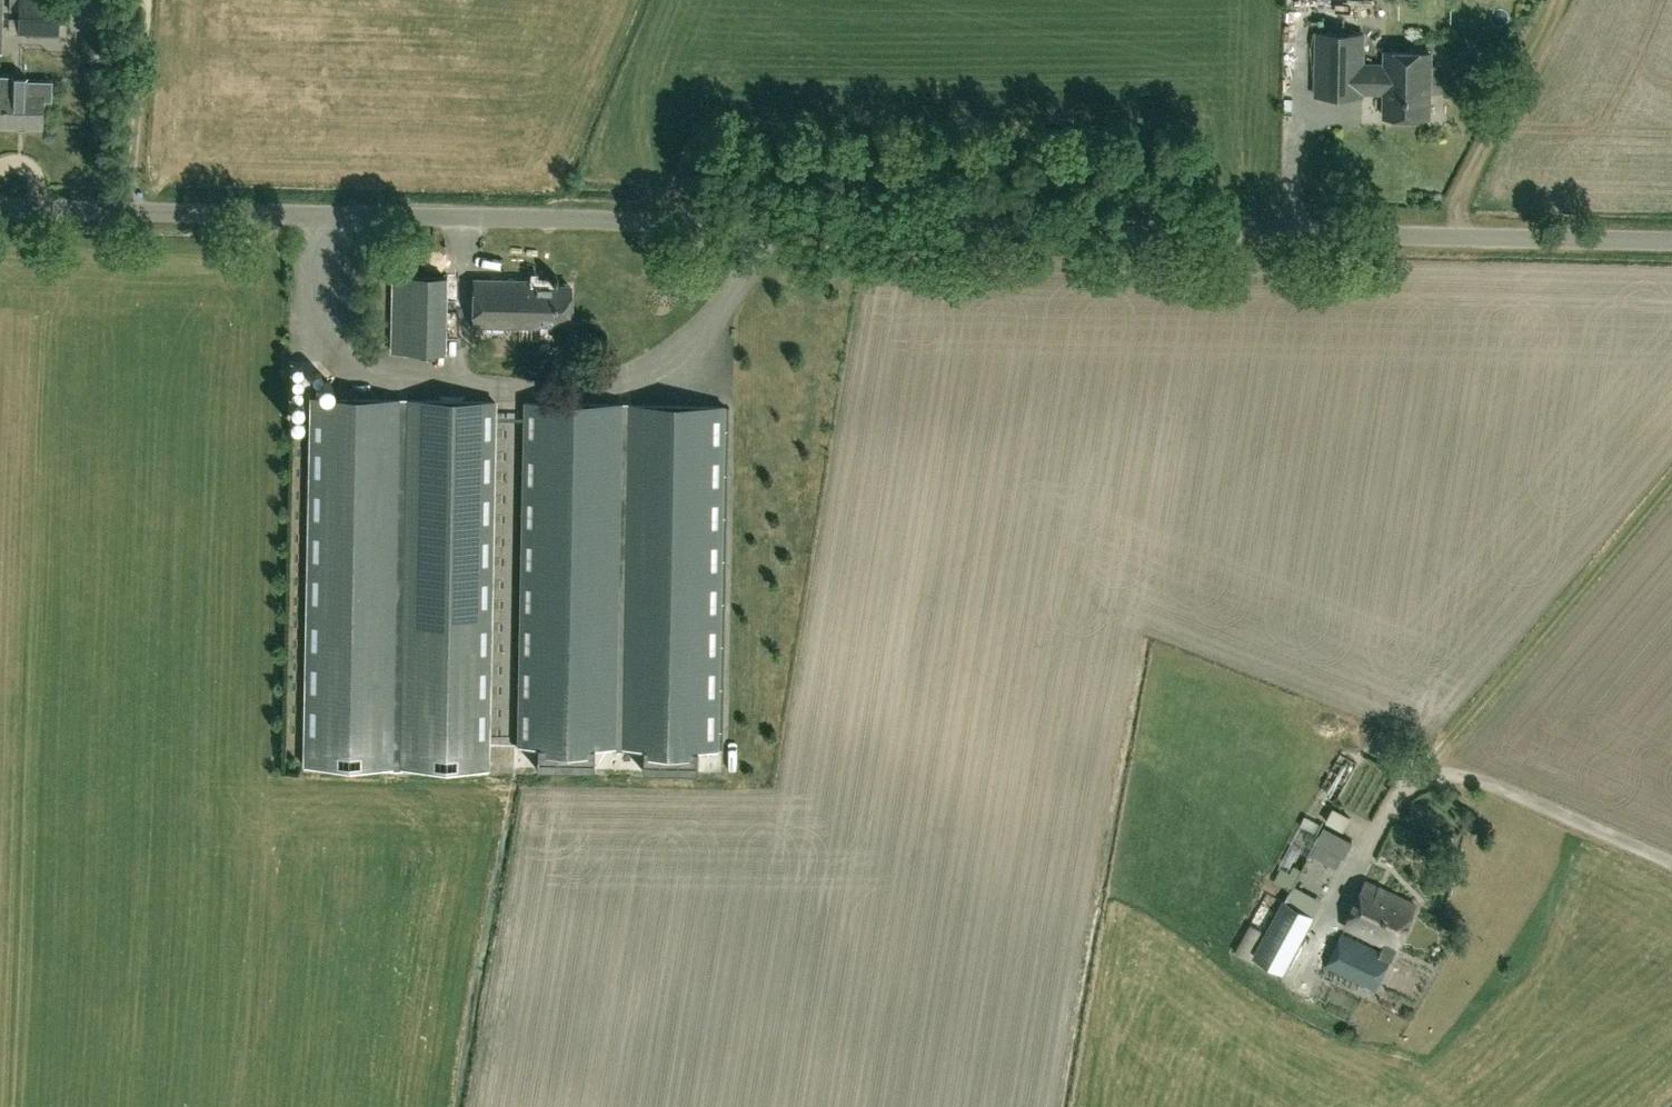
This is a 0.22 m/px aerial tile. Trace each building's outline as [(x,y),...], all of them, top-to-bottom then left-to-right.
[(2,27),(19,27),(19,33),(58,34),(60,0),(3,0),(2,27)] [(1363,35),(1316,34),(1315,97),(1362,98),(1362,86),(1384,87),(1384,118),(1428,119),(1429,52),(1389,51),(1388,71),(1362,70),(1363,35)] [(0,77),(0,127),(43,128),(44,94),(11,93),(12,78),(0,77)] [(394,275),(392,348),(445,349),(446,276),(394,275)] [(537,281),(473,280),(472,327),(554,328),(554,323),(570,323),(571,286),(537,286),(537,281)] [(329,357),(314,356),(313,371),(328,373),(329,357)] [(494,405),(311,401),(304,771),(487,775),(494,405)] [(723,752),(728,406),(523,403),(517,748),(536,749),(536,769),(592,770),(593,750),(643,750),(642,770),(699,771),(699,751),(723,752)] [(516,481),(516,420),(502,420),(502,481),(516,481)] [(1347,861),(1356,836),(1329,825),(1319,851),(1347,861)] [(1364,882),(1345,927),(1387,945),(1396,949),(1416,904),(1364,882)] [(1315,917),(1284,900),(1254,956),(1285,973),(1315,917)] [(1378,991),(1396,949),(1387,945),(1383,952),(1342,935),(1327,968),(1378,991)]
